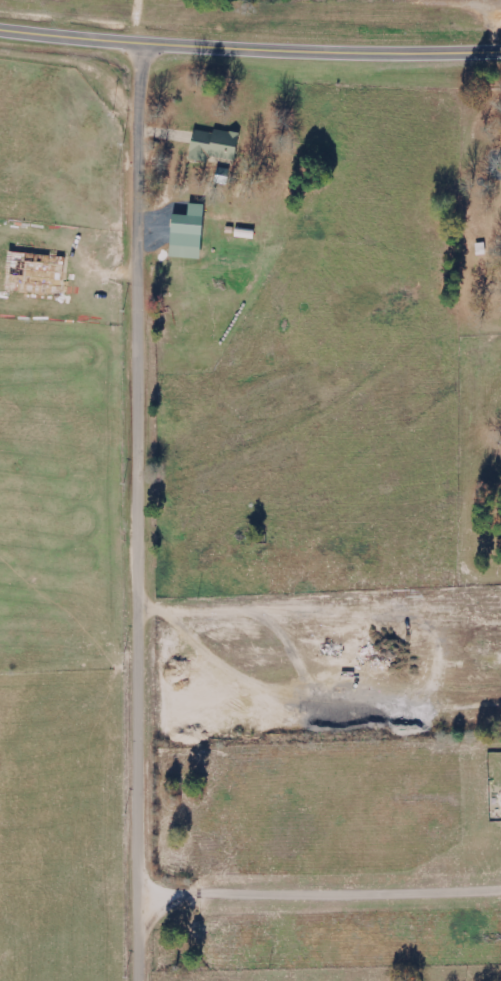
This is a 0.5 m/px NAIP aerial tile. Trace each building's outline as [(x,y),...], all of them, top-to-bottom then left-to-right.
[(243,135),(217,129),(217,134),(197,130),(191,159),(210,163),(211,156),(238,161),(243,135)] [(204,260),(206,206),(191,205),(191,216),(175,216),(173,259),(204,260)] [(64,296),(67,256),(11,253),(8,292),(64,296)]
